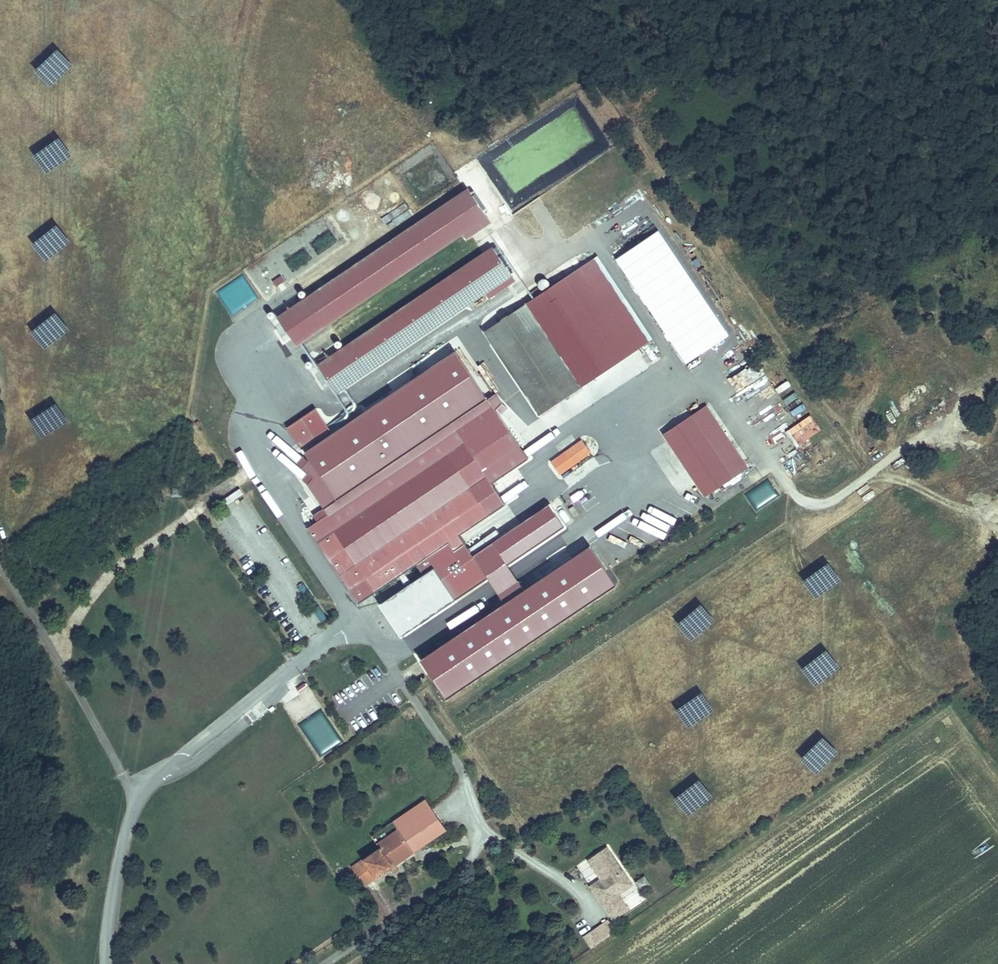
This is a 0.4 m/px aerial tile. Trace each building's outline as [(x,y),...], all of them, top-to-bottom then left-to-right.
[(45,83),(61,83),(61,51),(45,51),(45,83)] [(60,171),(60,139),(44,139),(44,171),(60,171)] [(474,188),(281,319),(301,349),(494,219),(474,188)] [(58,226),(43,226),(43,258),(58,258),(58,226)] [(687,359),(724,334),(658,236),(621,261),(687,359)] [(340,388),(491,295),(494,299),(522,283),(501,249),(322,360),(340,388)] [(598,260),(460,348),(502,413),(506,420),(511,417),(528,444),(547,432),(549,435),(598,403),(588,386),(650,347),(648,342),(622,302),(598,260)] [(276,287),(285,282),(281,276),(273,281),(276,287)] [(42,313),(40,346),(56,346),(58,314),(42,313)] [(305,446),(312,442),(347,499),(356,512),(377,499),(373,493),(502,413),(460,348),(320,437),(318,433),(332,425),(318,403),(289,421),(305,446)] [(55,404),(40,404),(40,436),(56,436),(55,404)] [(752,475),(712,412),(697,421),(738,485),(752,475)] [(528,444),(511,417),(506,420),(483,434),(500,461),(528,444)] [(738,485),(697,421),(669,439),(709,503),(738,485)] [(356,512),(347,499),(337,505),(345,519),(316,537),(345,585),(360,576),(368,591),(415,561),(456,534),(461,543),(474,535),(469,526),(505,503),(489,479),(497,475),(494,470),(486,474),(467,444),(377,499),(356,512)] [(568,485),(600,465),(588,444),(555,464),(568,485)] [(755,511),(780,494),(768,477),(743,494),(755,511)] [(577,499),(589,491),(585,486),(574,494),(577,499)] [(559,506),(533,525),(537,531),(524,540),(533,551),(572,522),(559,506)] [(473,554),(500,536),(495,530),(468,548),(473,554)] [(402,633),(486,578),(505,603),(421,660),(447,699),(617,585),(590,547),(525,591),(493,544),(472,558),(461,543),(456,534),(415,561),(423,574),(381,602),(402,633)] [(814,563),(813,595),(828,596),(830,564),(814,563)] [(354,599),(368,591),(360,576),(345,585),(354,599)] [(303,584),(297,589),(304,598),(311,593),(303,584)] [(393,592),(387,585),(375,594),(381,601),(393,592)] [(321,622),(327,617),(319,605),(313,610),(321,622)] [(704,606),(688,605),(686,637),(702,638),(704,606)] [(811,652),(812,684),(828,684),(827,651),(811,652)] [(685,725),(702,725),(702,693),(685,693),(685,725)] [(297,722),(315,757),(340,744),(322,709),(297,722)] [(810,771),(826,772),(827,740),(811,739),(810,771)] [(685,781),(685,813),(700,813),(700,781),(685,781)] [(398,868),(450,834),(429,800),(373,837),(382,851),(354,870),(366,889),(393,871),(396,876),(401,873),(398,868)] [(588,859),(600,879),(603,884),(593,890),(612,920),(627,910),(617,894),(631,885),(607,846),(588,859)] [(643,876),(634,882),(642,893),(651,887),(643,876)] [(593,890),(603,884),(600,879),(590,885),(593,890)] [(638,888),(628,894),(636,907),(646,901),(638,888)] [(607,920),(588,932),(595,943),(614,931),(607,920)] [(595,943),(588,932),(582,936),(588,947),(595,943)]
